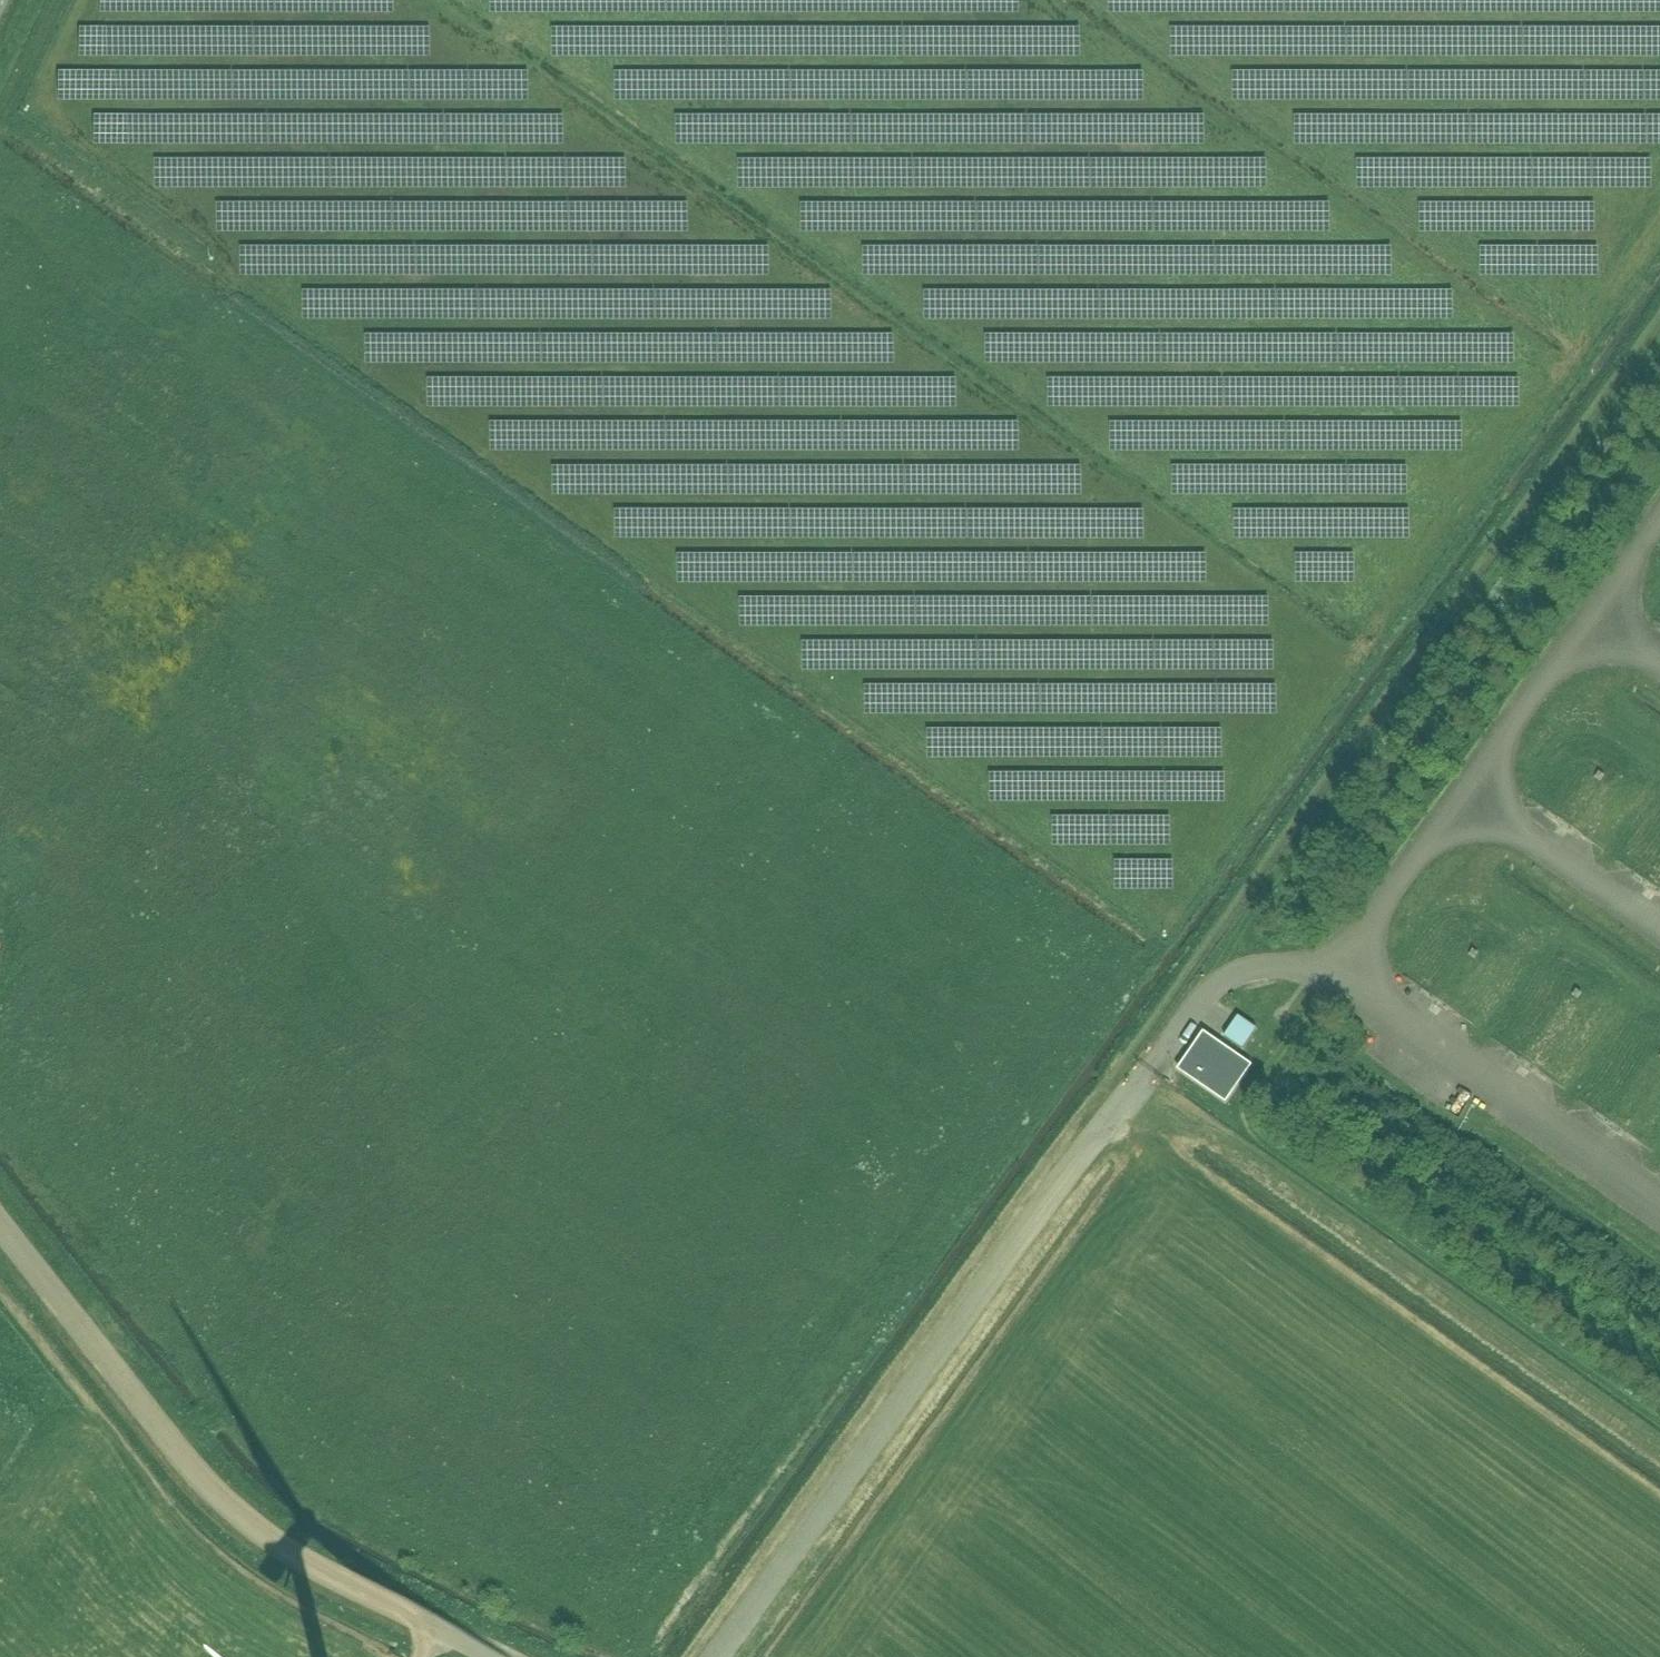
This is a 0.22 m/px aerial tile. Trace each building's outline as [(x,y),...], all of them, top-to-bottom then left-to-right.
[(1205,1038),(1183,1071),(1226,1100),(1248,1068),(1205,1038)]
